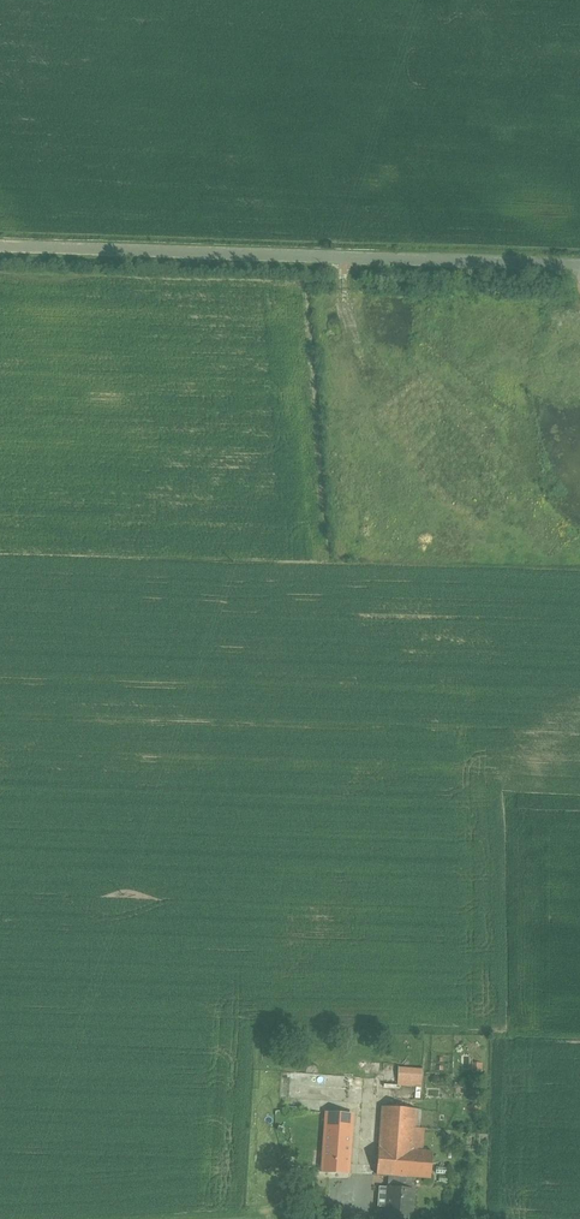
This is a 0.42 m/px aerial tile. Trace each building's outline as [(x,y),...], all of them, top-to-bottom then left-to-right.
[(376,1174),(399,1176),(412,1177),(430,1178),(432,1151),(413,1150),(416,1109),(381,1106),(376,1174)] [(351,1175),(355,1114),(327,1113),(324,1173),(351,1175)] [(412,1177),(399,1176),(399,1188),(391,1187),(390,1206),(388,1206),(387,1218),(398,1218),(412,1218),(414,1190),(412,1190),(412,1177)]
